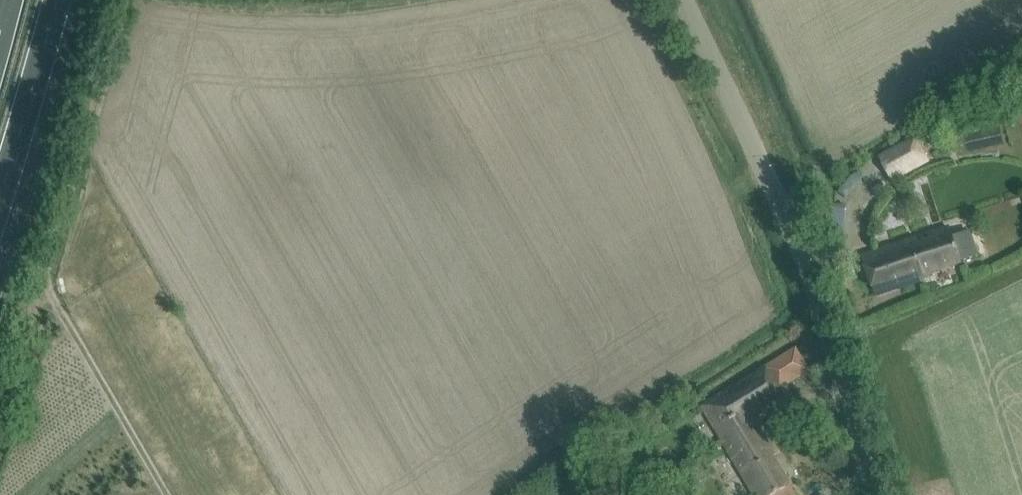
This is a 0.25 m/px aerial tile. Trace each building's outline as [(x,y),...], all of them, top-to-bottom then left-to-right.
[(916,136),(901,144),(880,156),(893,180),(930,160),(916,136)] [(977,256),(972,244),(968,231),(953,237),(949,226),(863,256),(877,295),(924,279),(923,276),(962,263),(961,261),(977,256)] [(796,348),(779,358),(701,406),(721,439),(758,420),(788,402),(780,390),(811,371),(796,348)] [(758,420),(721,439),(717,442),(719,446),(724,443),(742,473),(741,473),(755,494),(796,494),(773,456),(779,453),(758,420)]
